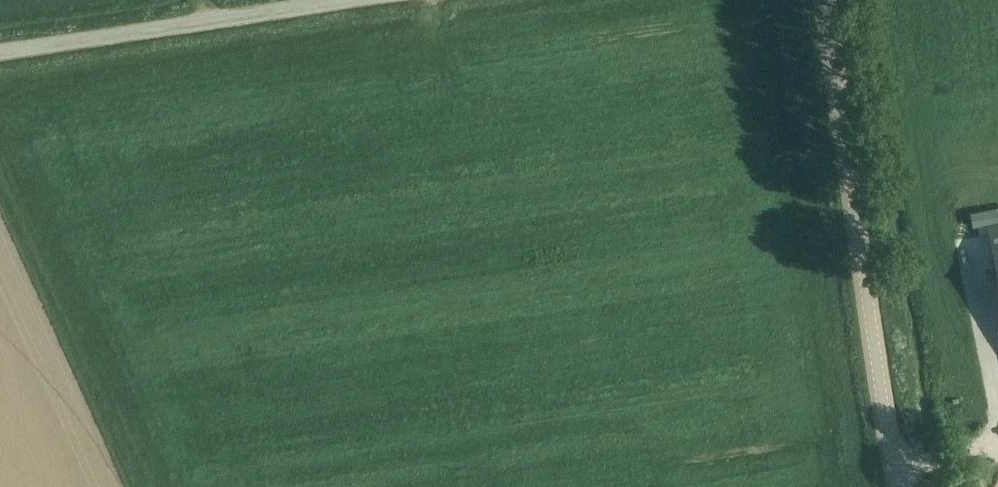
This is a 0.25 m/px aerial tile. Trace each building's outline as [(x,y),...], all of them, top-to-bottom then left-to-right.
[(973,228),(997,223),(997,208),(970,214),(973,228)] [(988,233),(991,247),(997,283),(997,231),(988,233)]
